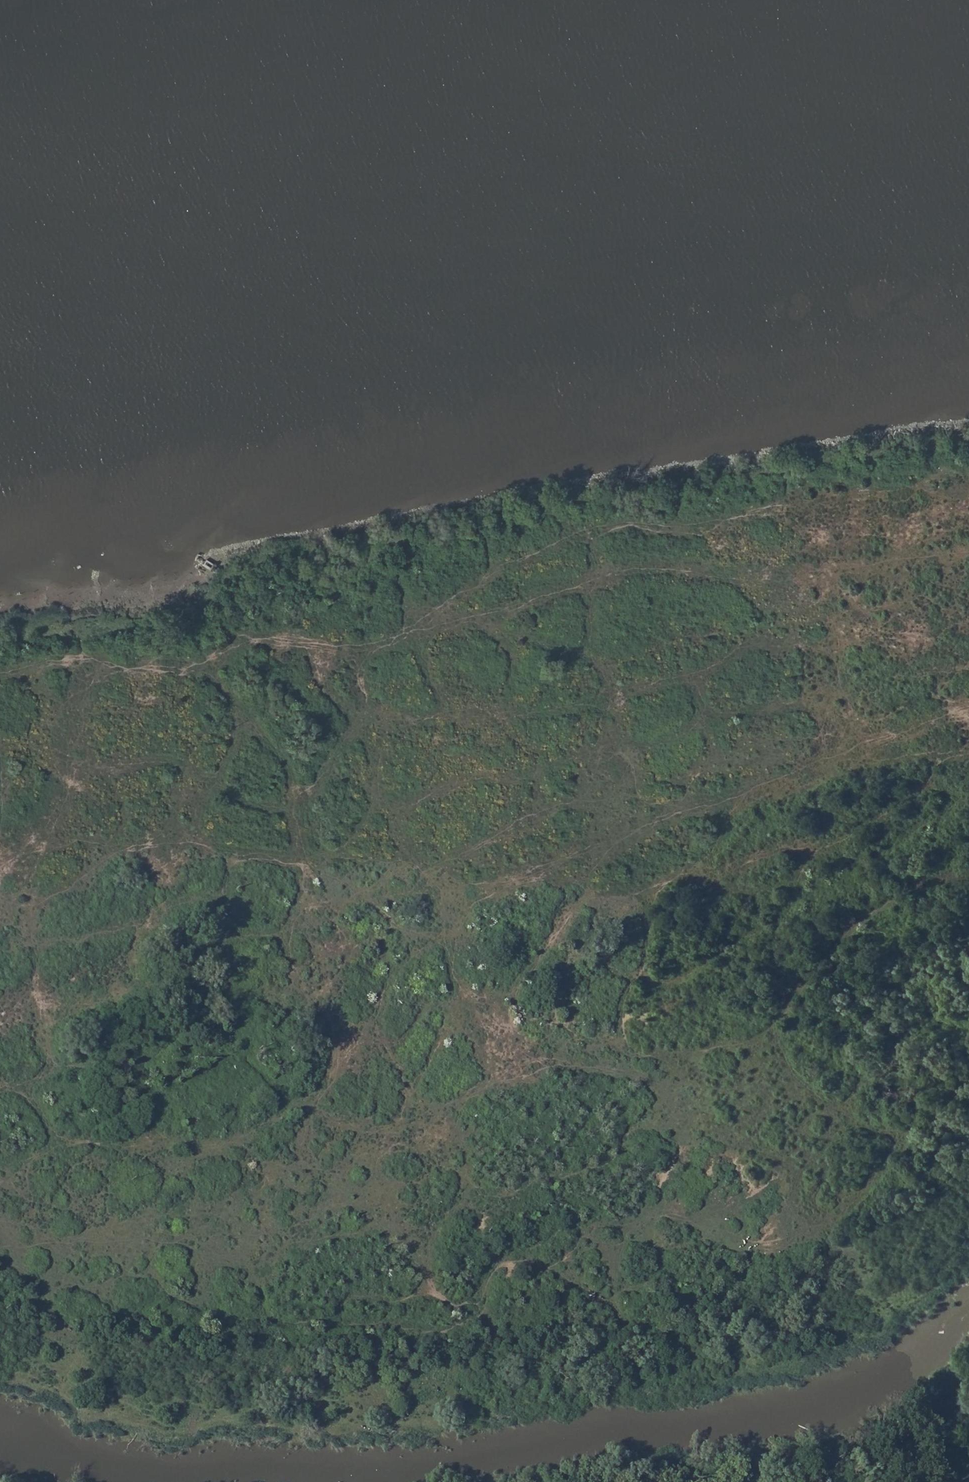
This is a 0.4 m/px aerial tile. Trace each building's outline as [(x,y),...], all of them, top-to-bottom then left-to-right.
[(225,551),(225,560),(235,559),(234,550),(225,551)]
